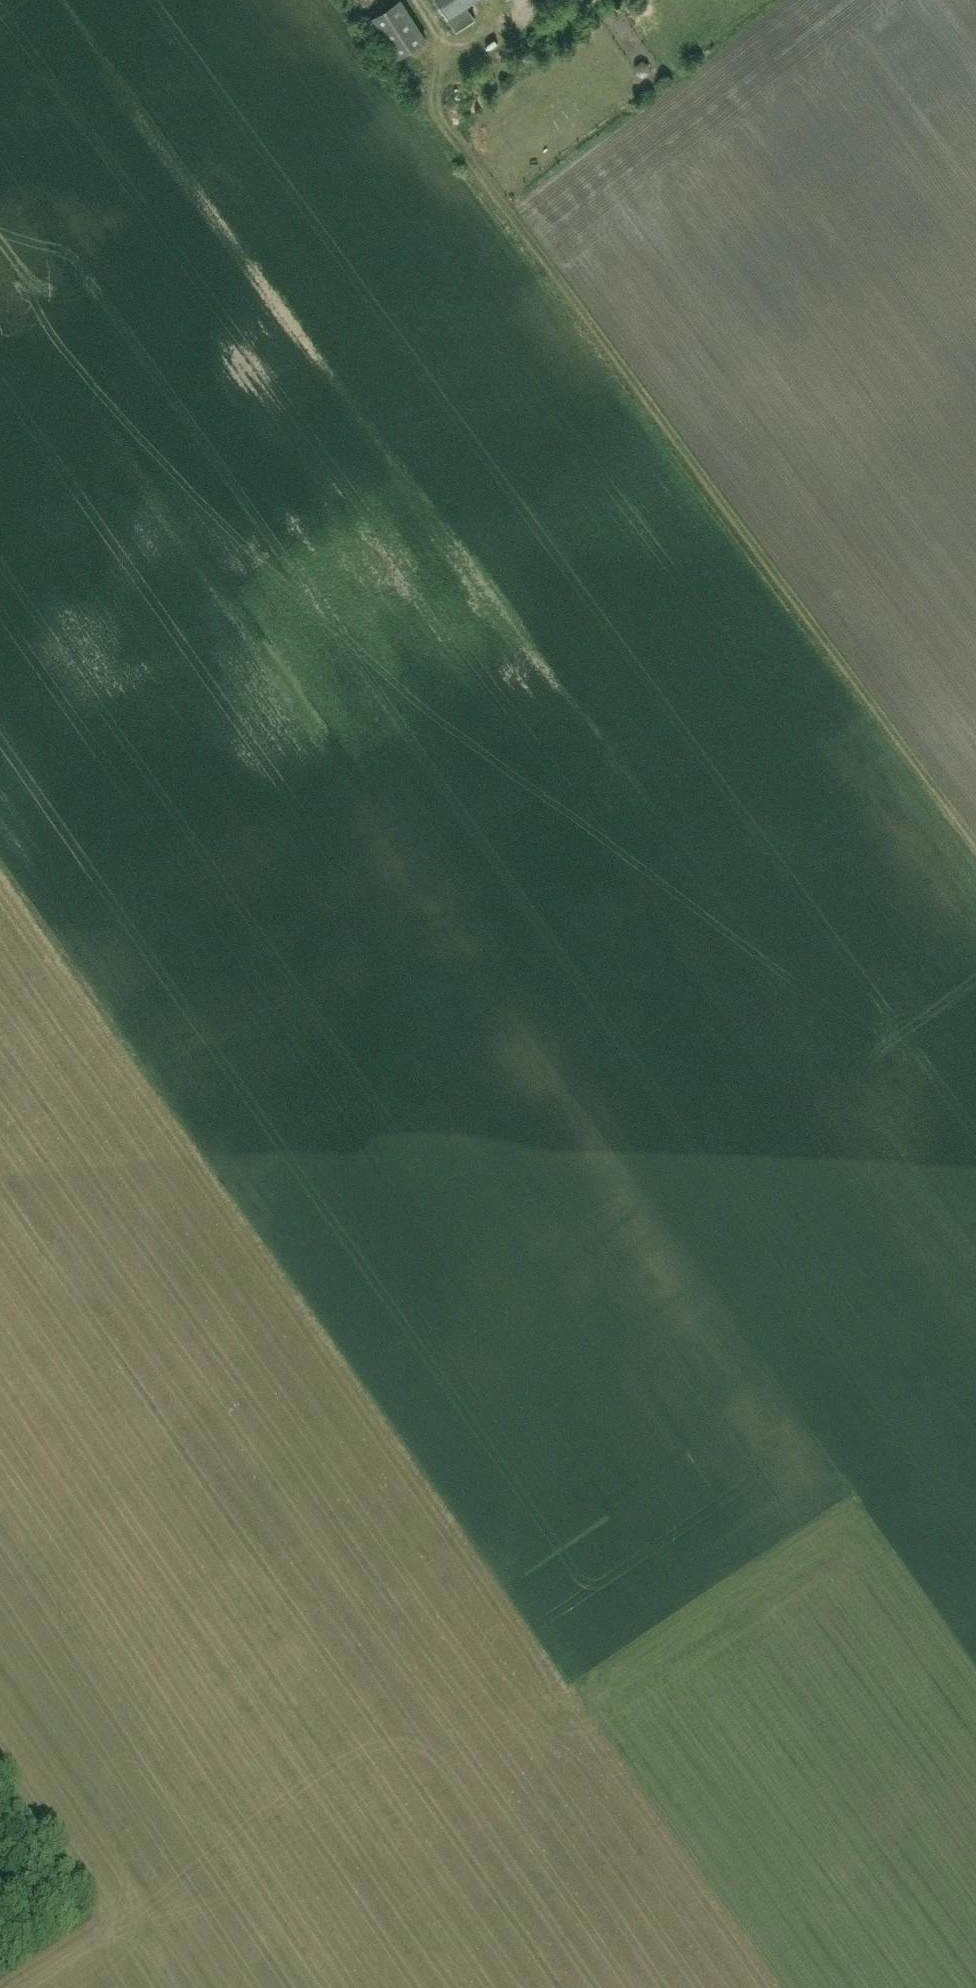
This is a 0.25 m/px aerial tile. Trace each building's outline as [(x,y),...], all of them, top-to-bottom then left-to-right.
[(402,0),(397,0),(373,15),(399,56),(427,38),(402,0)] [(448,14),(457,28),(474,16),(466,3),(470,0),(439,0),(448,14)]
